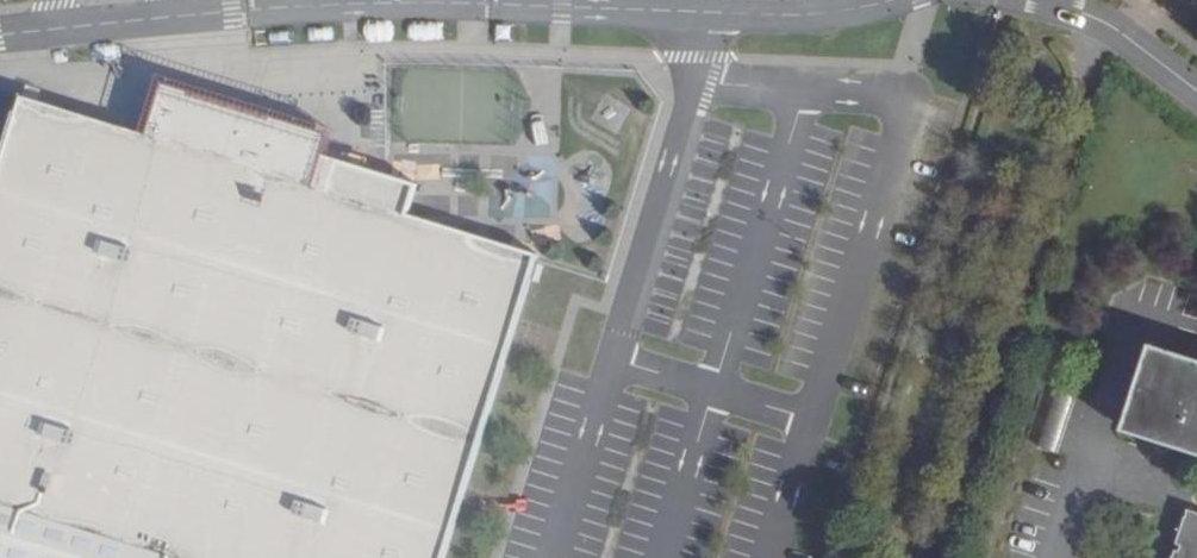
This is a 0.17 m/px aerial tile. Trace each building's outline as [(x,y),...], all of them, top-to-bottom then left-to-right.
[(165,80),(147,134),(315,187),(324,156),(332,134),(232,102),(165,80)] [(11,97),(0,134),(0,557),(440,557),(508,347),(516,320),(536,258),(411,218),(421,187),(389,177),(324,156),(315,187),(147,134),(11,97)] [(1149,351),(1124,434),(1196,456),(1196,366),(1149,351)] [(1184,519),(1172,557),(1196,557),(1196,523),(1184,519)]
